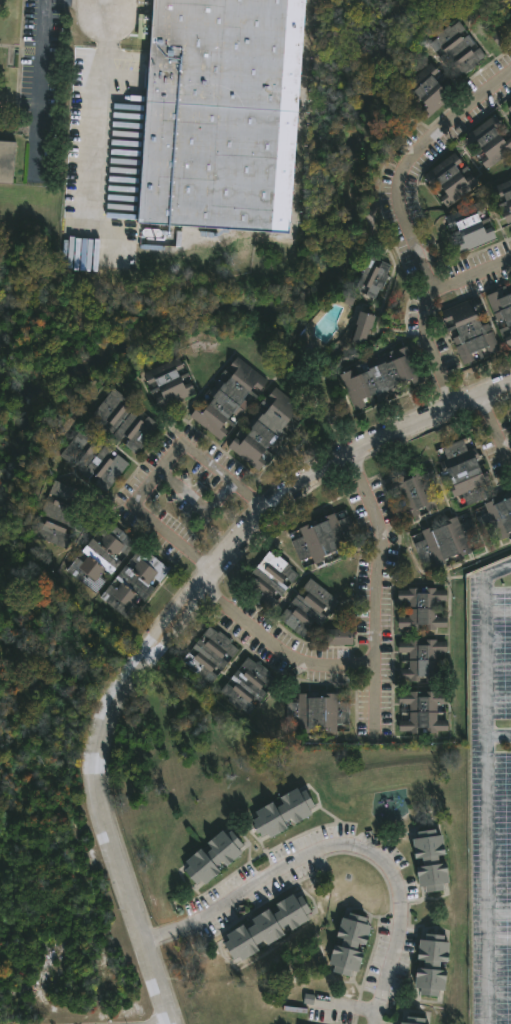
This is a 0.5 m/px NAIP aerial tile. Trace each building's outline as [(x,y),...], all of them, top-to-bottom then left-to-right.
[(153,12),(154,0),(308,0),(292,232),(138,222),(152,28),(147,28),(149,12),(153,12)] [(456,20),(462,28),(456,33),(460,38),(466,34),(473,43),(467,47),(471,52),(477,47),(483,55),(475,61),(477,64),(463,73),(462,71),(452,78),(447,70),(453,65),(449,60),(443,65),(436,56),(442,52),(438,47),(432,51),(426,42),(433,36),(432,34),(446,24),(447,26),(456,20)] [(429,76),(434,81),(440,75),(443,77),(436,83),(442,90),(448,84),(454,91),(426,118),(416,109),(421,104),(417,100),(412,105),(410,102),(415,97),(410,93),(406,97),(398,89),(426,62),(434,71),(429,76)] [(508,135),(510,139),(510,151),(485,171),(477,160),(482,155),(479,151),(472,156),(470,153),(477,148),(472,142),(467,147),(460,138),(491,113),(499,123),(492,129),(496,133),(504,127),(506,130),(498,137),(501,141),(508,135)] [(16,183),(0,182),(0,140),(19,141),(16,183)] [(452,166),(456,171),(464,165),(467,168),(459,174),(462,179),(469,173),(477,183),(444,208),(436,198),(442,194),(438,189),(432,194),(430,191),(436,186),(432,181),(427,185),(420,176),(452,152),(459,161),(452,166)] [(490,186),(510,178),(510,222),(505,224),(501,212),(506,210),(504,205),(498,207),(496,203),(502,201),(500,194),(495,196),(490,186)] [(476,215),(478,221),(487,217),(489,221),(480,225),(482,229),(490,226),(494,238),(457,253),(452,242),(459,239),(457,234),(449,237),(448,233),(455,230),(453,225),(446,227),(441,216),(478,201),(483,212),(476,215)] [(386,278),(380,290),(378,289),(373,300),(350,290),(367,254),(389,265),(385,274),(387,276),(386,278)] [(505,293),(510,291),(510,347),(506,349),(501,337),(506,335),(504,330),(498,332),(497,329),(503,326),(500,319),(494,321),(483,294),(494,290),(496,297),(502,294),(499,286),(502,285),(505,293)] [(470,310),(473,316),(483,312),(485,315),(475,319),(478,326),(487,322),(498,349),(487,354),(484,346),(478,349),(481,357),(478,359),(474,350),(468,353),(471,361),(461,365),(450,337),(455,335),(453,328),(446,331),(445,328),(451,325),(448,319),(442,321),(438,311),(476,296),(480,306),(470,310)] [(373,316),(369,329),(367,329),(361,346),(346,341),(356,311),(373,316)] [(407,344),(423,380),(410,385),(408,379),(402,381),(406,389),(403,390),(399,382),(393,385),(396,392),(379,400),(376,391),(369,394),(373,403),(369,404),(366,396),(359,399),(362,406),(352,410),(335,374),(345,370),(348,376),(354,373),(351,366),(354,365),(357,372),(365,369),(362,363),(380,356),(382,362),(389,359),(386,351),(388,350),(391,358),(397,356),(394,349),(407,344)] [(182,370),(185,376),(191,372),(192,375),(187,378),(189,382),(193,380),(199,392),(164,409),(159,399),(166,395),(163,389),(154,394),(153,390),(161,386),(158,381),(152,384),(147,374),(182,356),(187,367),(182,370)] [(234,356),(265,380),(258,390),(251,385),(247,390),(255,396),(253,398),(245,392),(241,398),(247,403),(237,417),(229,412),(224,418),(232,424),(230,427),(222,421),(218,426),(225,431),(218,440),(202,427),(204,425),(188,413),(194,406),(198,410),(201,406),(196,402),(199,398),(205,402),(209,397),(204,394),(216,379),(220,382),(225,376),(220,372),(222,370),(227,374),(230,369),(226,366),(234,356)] [(305,411),(289,432),(281,425),(278,430),(285,436),(275,450),(266,444),(263,449),(272,456),(270,459),(260,451),(256,457),(265,463),(258,471),(225,446),(231,437),(236,441),(238,439),(233,435),(237,429),(243,433),(248,427),(244,424),(255,410),(259,413),(263,407),(259,404),(272,386),(305,411)] [(123,403),(129,407),(133,401),(145,411),(141,417),(146,421),(151,416),(162,424),(139,454),(127,445),(132,439),(127,435),(122,441),(109,431),(114,425),(108,420),(103,426),(92,418),(115,388),(128,397),(123,403)] [(92,441),(98,445),(102,440),(114,450),(110,455),(116,460),(120,454),(132,463),(109,493),(97,483),(101,477),(96,473),(91,479),(78,469),(83,462),(78,459),(73,465),(61,456),(84,426),(96,436),(92,441)] [(461,439),(465,450),(473,447),(478,457),(472,459),(478,474),(483,471),(488,482),(479,486),(484,497),(464,505),(460,494),(450,498),(446,487),(449,486),(442,471),(439,472),(435,463),(445,458),(440,447),(461,439)] [(428,467),(432,477),(423,480),(428,495),(439,491),(443,501),(423,511),(422,506),(416,508),(418,514),(408,517),(407,514),(396,518),(393,511),(404,506),(398,491),(387,495),(383,485),(393,481),(392,479),(401,476),(402,480),(409,477),(407,473),(428,467)] [(92,493),(85,508),(79,506),(76,512),(82,515),(77,529),(70,526),(67,533),(73,535),(67,549),(34,534),(39,521),(47,524),(50,517),(42,513),(48,500),(56,503),(58,497),(51,494),(57,478),(92,493)] [(504,494),(510,491),(510,531),(506,533),(507,537),(498,541),(494,533),(483,538),(474,517),(486,512),(482,504),(491,500),(493,504),(506,498),(504,494)] [(332,514),(335,521),(347,516),(357,541),(310,560),(309,557),(296,562),(288,542),(299,537),(296,528),(305,524),(306,527),(319,521),(318,518),(332,513),(332,514)] [(454,517),(457,524),(470,519),(478,540),(466,545),(470,552),(458,557),(456,553),(441,559),(443,563),(434,567),(430,559),(418,564),(410,544),(422,539),(419,531),(428,527),(429,531),(444,524),(443,521),(454,517)] [(140,542),(129,556),(123,551),(118,557),(124,561),(113,575),(107,569),(102,576),(108,581),(98,593),(69,571),(80,557),(86,562),(91,556),(85,551),(95,538),(101,543),(106,537),(100,532),(111,519),(140,542)] [(172,570),(162,582),(156,577),(150,584),(157,589),(147,601),(140,596),(135,603),(142,608),(131,621),(103,597),(113,585),(119,589),(124,583),(118,578),(144,546),(172,570)] [(287,568),(295,575),(289,583),(282,578),(279,582),(285,587),(278,596),(272,591),(268,597),(274,601),(268,609),(239,586),(243,580),(249,584),(254,577),(249,573),(256,565),(262,569),(266,564),(259,559),(266,550),(288,567),(287,568)] [(306,579),(336,602),(329,612),(322,607),(318,612),(325,617),(318,626),(311,621),(306,627),(313,631),(306,641),(276,618),(283,609),(289,613),(293,607),(287,603),(294,594),(301,599),(305,593),(299,588),(306,579)] [(434,588),(434,590),(445,590),(445,601),(435,601),(435,617),(446,617),(446,628),(434,628),(434,630),(424,630),(424,625),(417,625),(417,630),(406,630),(406,627),(396,628),(396,617),(407,617),(407,601),(395,601),(395,591),(406,591),(406,588),(417,588),(417,594),(423,594),(423,588),(434,588)] [(212,627),(221,633),(222,631),(234,641),(233,643),(241,650),(235,658),(229,653),(225,658),(230,663),(224,671),(219,667),(214,672),(220,676),(213,684),(185,660),(191,652),(198,658),(202,653),(195,647),(202,639),(209,644),(213,639),(206,634),(212,627)] [(350,645),(323,644),(323,630),(350,630),(350,645)] [(417,640),(417,646),(423,646),(423,640),(445,641),(445,652),(435,652),(435,669),(445,669),(445,682),(424,684),(424,677),(417,677),(417,684),(396,682),(396,669),(407,669),(407,651),(396,651),(396,642),(417,640)] [(251,657),(259,664),(260,662),(273,672),(271,674),(280,681),(273,689),(268,685),(264,689),(269,694),(262,702),(256,697),(252,702),(258,707),(252,715),(244,708),(242,710),(230,700),(231,698),(223,691),(229,684),(235,688),(239,683),(233,679),(241,670),(247,675),(250,670),(244,665),(251,657)] [(334,693),(334,701),(347,701),(347,722),(335,722),(335,731),(323,731),(323,727),(308,727),(308,731),(297,731),(297,723),(284,723),(284,701),(296,701),(296,692),(304,692),(304,696),(322,695),(322,692),(334,692),(334,693)] [(436,692),(436,693),(446,694),(446,703),(436,703),(435,719),(446,719),(446,730),(424,731),(424,726),(418,726),(418,731),(397,730),(397,719),(407,719),(408,704),(397,704),(397,694),(418,692),(418,697),(425,697),(425,692),(436,692)] [(292,785),(295,790),(300,787),(309,803),(304,806),(307,811),(290,821),(286,815),(279,819),(282,825),(264,836),(261,831),(256,834),(247,818),(253,814),(250,809),(268,799),(271,805),(277,802),(274,795),(292,785)] [(430,827),(431,833),(438,832),(441,853),(434,854),(435,862),(441,861),(444,881),(438,882),(438,888),(421,890),(420,885),(415,885),(412,865),(419,864),(418,856),(411,857),(408,837),(414,836),(413,829),(430,827)] [(226,829),(238,843),(233,847),(238,852),(221,865),(217,860),(211,864),(216,870),(200,882),(197,878),(191,883),(179,869),(185,865),(181,860),(197,847),(201,852),(207,847),(202,841),(218,829),(221,833),(226,829)] [(288,893),(292,898),(297,895),(306,910),(300,914),(303,919),(286,929),(283,924),(276,928),(279,934),(262,944),(259,940),(251,945),(254,950),(237,961),(233,955),(227,958),(218,943),(223,940),(220,934),(238,923),(241,929),(250,924),(247,918),(264,908),(268,914),(274,910),(270,904),(288,893)] [(362,916),(360,922),(366,924),(360,944),(354,941),(351,949),(359,951),(353,971),(347,969),(345,976),(328,970),(330,964),(325,963),(330,943),(336,945),(338,937),(332,935),(337,916),(343,918),(345,911),(362,916)] [(439,934),(439,941),(444,941),(442,961),(435,961),(435,969),(441,970),(439,990),(434,989),(433,996),(415,994),(416,988),(409,987),(411,966),(419,967),(420,959),(412,958),(415,937),(420,938),(421,932),(439,934)] [(419,1023),(426,1023),(396,1023),(396,1021),(402,1021),(403,1015),(420,1017),(419,1023)]
